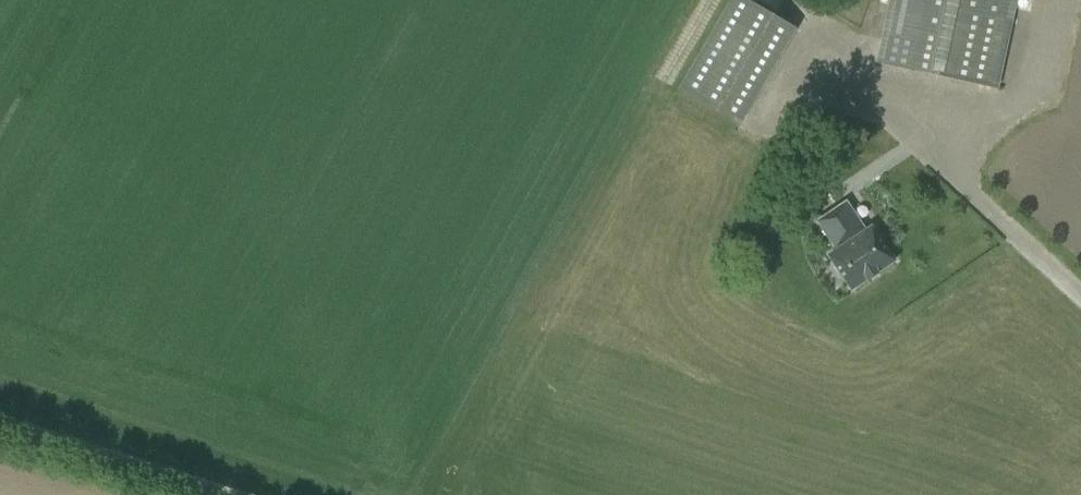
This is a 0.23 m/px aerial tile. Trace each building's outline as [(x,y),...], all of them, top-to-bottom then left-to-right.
[(737,122),(793,26),(748,0),(732,0),(680,89),(737,122)] [(994,87),(1012,0),(894,0),(881,62),(994,87)] [(895,260),(872,226),(866,230),(854,212),(831,227),(843,245),(829,255),(852,289),(879,273),(878,272),(895,260)]
